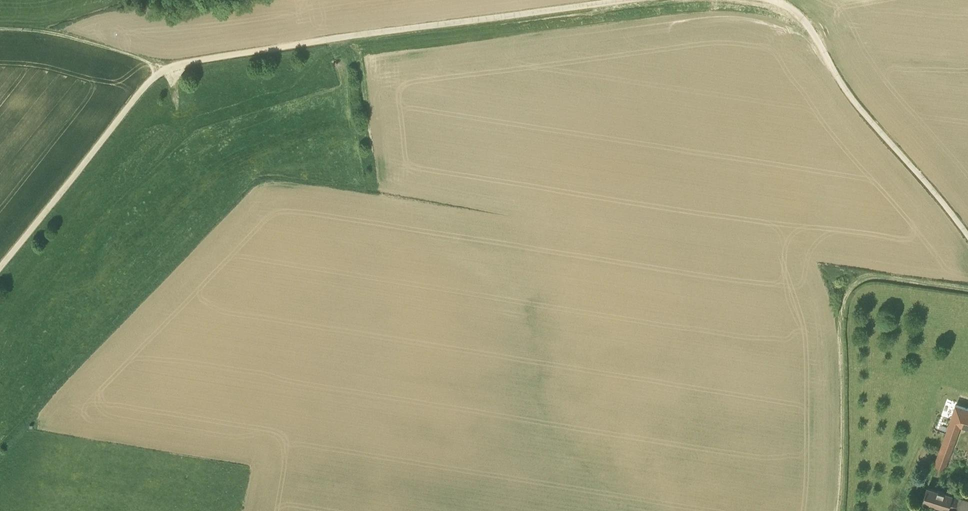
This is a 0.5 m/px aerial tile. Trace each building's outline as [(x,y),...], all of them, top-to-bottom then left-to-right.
[(941,448),(951,452),(961,424),(967,426),(967,408),(956,404),(941,448)] [(945,467),(951,452),(941,448),(935,465),(945,467)] [(923,499),(955,509),(954,510),(967,510),(967,498),(928,485),(923,499)]
